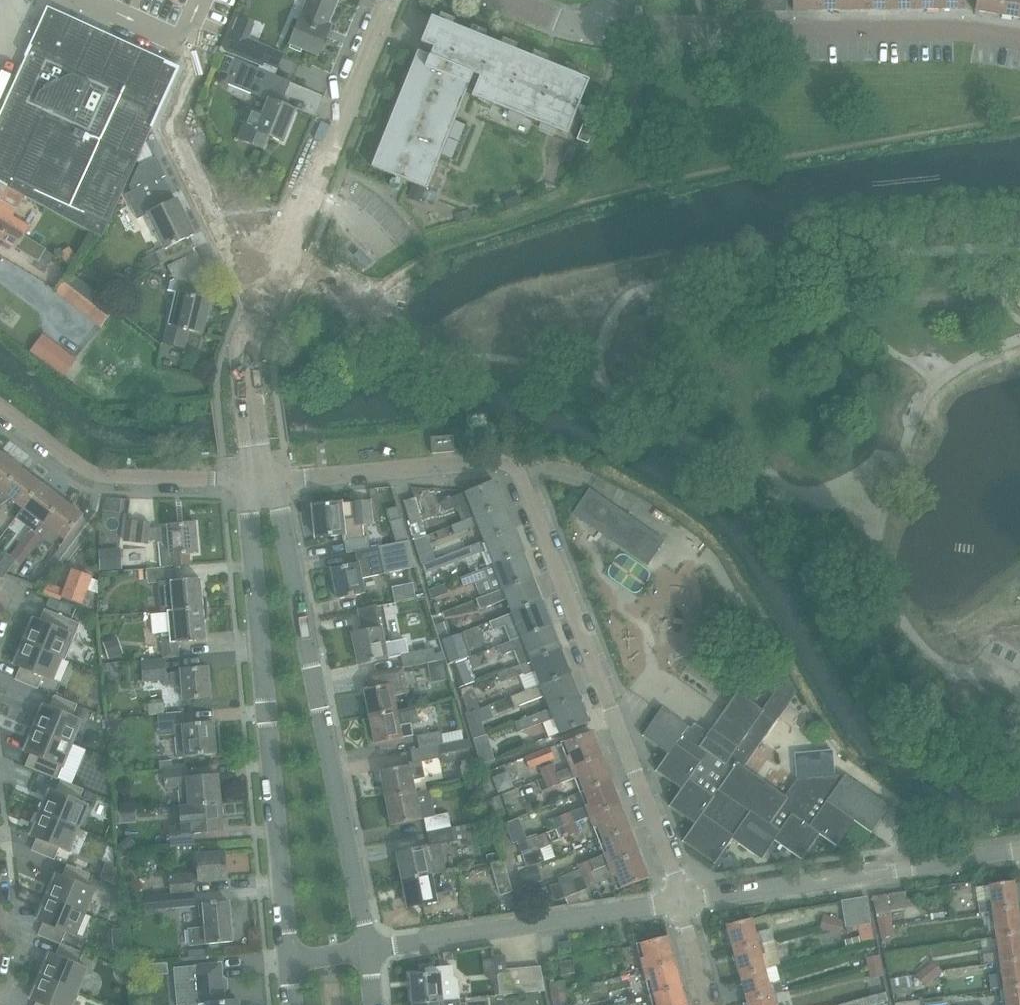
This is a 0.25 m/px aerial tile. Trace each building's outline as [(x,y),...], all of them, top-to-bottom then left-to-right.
[(334,0),(308,0),(289,45),(317,57),(329,26),(327,25),(337,1),(334,0)] [(758,0),(744,0),(744,11),(759,11),(758,0)] [(772,0),(758,0),(759,11),(773,11),(772,0)] [(786,0),(772,0),(773,11),(787,11),(786,0)] [(817,10),(817,0),(792,0),(793,10),(817,10)] [(841,0),(817,0),(817,10),(842,10),(841,0)] [(842,10),(866,10),(866,0),(841,0),(842,10)] [(866,10),(890,9),(890,0),(866,0),(866,10)] [(915,0),(890,0),(890,9),(915,9),(915,0)] [(940,0),(915,0),(915,9),(940,9),(940,0)] [(940,9),(965,9),(965,0),(940,0),(940,9)] [(975,10),(999,14),(1001,0),(976,0),(975,10)] [(1019,18),(1019,0),(1001,0),(999,14),(1019,18)] [(0,113),(0,182),(10,187),(9,190),(101,239),(179,67),(58,12),(40,50),(30,46),(24,57),(25,58),(0,113)] [(589,80),(432,17),(421,43),(425,45),(422,52),(418,51),(371,167),(413,184),(425,188),(427,189),(470,84),(476,87),(472,97),(567,135),(589,80)] [(237,19),(224,52),(259,66),(262,68),(270,49),(247,39),(253,25),(237,19)] [(228,74),(242,80),(261,87),(257,96),(268,100),(262,114),(250,109),(238,139),(262,149),(268,135),(283,141),(295,110),(280,104),(289,82),(234,60),(228,74)] [(570,154),(582,159),(587,146),(575,141),(570,154)] [(160,265),(180,255),(187,252),(182,240),(193,235),(176,200),(172,202),(161,178),(165,177),(156,158),(137,166),(128,187),(131,192),(124,195),(136,220),(147,215),(164,250),(155,255),(160,265)] [(413,184),(408,196),(420,201),(425,188),(413,184)] [(22,235),(27,226),(12,217),(16,211),(0,202),(0,222),(22,235)] [(470,209),(454,214),(456,221),(472,216),(470,209)] [(22,235),(0,222),(0,240),(15,248),(38,262),(46,249),(22,235)] [(60,254),(68,265),(77,258),(69,248),(60,254)] [(177,289),(164,343),(183,348),(187,330),(201,333),(210,301),(193,296),(194,290),(186,274),(202,267),(195,253),(167,267),(177,289)] [(99,328),(114,308),(68,273),(52,293),(99,328)] [(71,334),(59,350),(84,369),(96,354),(71,334)] [(43,335),(29,353),(42,363),(56,345),(43,335)] [(430,438),(432,454),(454,452),(453,436),(430,438)] [(1,493),(19,469),(0,454),(0,492),(1,493)] [(19,469),(1,493),(22,508),(40,484),(19,469)] [(503,506),(494,482),(442,503),(445,511),(470,502),(475,517),(503,506)] [(15,518),(31,530),(21,543),(27,547),(31,551),(41,537),(36,534),(44,524),(43,524),(61,500),(40,484),(22,508),(23,509),(15,518)] [(431,489),(419,491),(422,514),(434,512),(431,489)] [(648,565),(659,549),(664,542),(588,490),(573,513),(648,565)] [(403,502),(409,521),(407,522),(413,540),(414,540),(415,541),(422,538),(427,536),(420,518),(415,499),(403,502)] [(64,540),(70,532),(82,516),(61,500),(43,524),(44,524),(64,540)] [(355,552),(369,549),(368,537),(363,537),(362,525),(372,524),(371,521),(369,501),(313,506),(316,538),(343,535),(344,540),(346,553),(355,552)] [(512,530),(503,506),(475,517),(451,526),(454,535),(479,525),(485,541),(512,530)] [(390,521),(396,544),(408,541),(401,519),(390,521)] [(147,543),(158,542),(160,567),(189,565),(188,555),(197,554),(195,524),(167,526),(167,528),(149,529),(149,524),(125,521),(122,540),(147,544),(147,543)] [(494,565),(521,554),(512,530),(485,541),(429,563),(422,566),(425,573),(488,549),(494,565)] [(337,599),(357,595),(364,594),(362,579),(416,568),(408,541),(396,544),(369,549),(355,552),(357,563),(331,568),(337,599)] [(21,543),(11,557),(17,561),(21,564),(31,551),(27,547),(21,543)] [(115,549),(99,550),(101,571),(116,570),(115,549)] [(481,598),(531,578),(521,554),(494,565),(460,578),(463,587),(474,582),(481,598)] [(175,567),(156,568),(146,569),(138,570),(139,576),(147,575),(148,584),(159,583),(161,612),(167,611),(167,612),(207,609),(206,597),(201,597),(200,579),(176,581),(175,567)] [(75,607),(76,603),(80,605),(91,579),(72,571),(64,590),(47,583),(43,595),(51,598),(60,602),(62,602),(75,607)] [(513,613),(541,603),(531,578),(481,598),(479,599),(482,607),(507,597),(513,613)] [(433,601),(449,594),(445,584),(429,591),(433,601)] [(51,598),(48,606),(58,610),(62,602),(60,602),(51,598)] [(541,603),(513,613),(489,623),(492,631),(504,627),(510,642),(550,626),(541,603)] [(382,605),(379,606),(359,610),(363,632),(352,634),(359,664),(401,656),(403,668),(404,668),(427,663),(436,661),(433,649),(409,653),(406,640),(390,643),(382,605)] [(27,630),(22,641),(62,658),(61,658),(65,660),(80,624),(45,609),(40,622),(34,619),(30,631),(27,630)] [(80,609),(77,618),(88,623),(92,614),(80,609)] [(207,609),(167,612),(169,638),(161,638),(163,658),(178,657),(177,643),(205,641),(203,619),(208,619),(207,609)] [(430,616),(440,642),(452,638),(443,612),(430,616)] [(502,655),(514,650),(520,665),(531,661),(559,650),(550,626),(510,642),(498,647),(502,655)] [(452,638),(440,642),(448,666),(451,665),(467,659),(472,657),(464,634),(452,638)] [(109,659),(124,654),(118,637),(103,643),(109,659)] [(62,658),(22,641),(17,653),(20,654),(15,665),(21,668),(15,680),(38,689),(43,677),(52,681),(61,658),(62,658)] [(535,669),(541,685),(568,674),(559,650),(531,661),(520,665),(498,674),(502,682),(535,669)] [(181,686),(183,700),(210,697),(207,668),(179,670),(180,672),(165,674),(164,659),(144,661),(141,661),(143,682),(163,681),(164,687),(181,686)] [(467,659),(451,665),(459,688),(475,683),(467,659)] [(369,689),(364,690),(369,717),(396,712),(393,697),(409,693),(404,668),(403,668),(366,676),(369,689)] [(515,708),(546,696),(550,709),(578,699),(568,674),(541,685),(510,697),(515,708)] [(643,736),(668,753),(656,771),(681,788),(669,805),(694,823),(683,840),(715,863),(732,839),(761,860),(774,841),(799,858),(817,833),(835,845),(852,820),(869,832),(887,806),(861,787),(845,775),(797,779),(785,797),(743,768),(773,724),(796,692),(787,676),(763,709),(736,691),(705,738),(702,736),(706,730),(694,723),(690,729),(663,709),(664,708),(662,707),(643,736)] [(471,686),(459,690),(462,699),(474,695),(471,686)] [(38,712),(33,726),(73,742),(83,717),(73,713),(78,701),(56,692),(51,704),(46,702),(41,713),(38,712)] [(578,699),(550,709),(551,709),(515,723),(519,733),(554,719),(560,734),(587,723),(578,699)] [(149,716),(158,715),(165,715),(164,704),(148,705),(149,716)] [(396,712),(369,717),(374,743),(413,736),(411,725),(418,723),(415,708),(397,711),(396,712)] [(473,740),(486,736),(479,710),(466,714),(473,740)] [(177,757),(184,757),(215,754),(212,722),(182,724),(182,714),(165,715),(158,715),(160,736),(175,735),(177,757)] [(73,742),(33,726),(27,739),(30,740),(25,752),(31,754),(26,766),(57,779),(73,742)] [(560,743),(570,768),(601,757),(591,731),(560,743)] [(441,732),(417,736),(419,748),(444,745),(441,732)] [(444,745),(419,748),(410,750),(413,761),(408,762),(408,765),(380,771),(385,799),(417,792),(423,791),(420,779),(425,778),(422,763),(442,759),(443,765),(472,759),(468,740),(444,745)] [(529,769),(554,759),(550,748),(524,758),(529,769)] [(541,792),(574,779),(580,793),(610,782),(601,757),(570,768),(556,774),(544,780),(537,782),(541,792)] [(172,761),(159,762),(160,769),(163,769),(173,768),(172,761)] [(539,769),(543,778),(544,780),(556,774),(552,764),(539,769)] [(188,807),(219,805),(217,776),(187,778),(186,767),(173,768),(163,769),(166,790),(179,789),(180,806),(188,806),(188,807)] [(515,785),(520,798),(540,791),(536,778),(515,785)] [(43,801),(38,812),(78,829),(88,806),(78,802),(83,790),(61,780),(56,793),(51,790),(46,802),(43,801)] [(532,823),(533,825),(537,837),(544,834),(556,830),(574,822),(589,817),(619,805),(610,782),(580,793),(585,806),(558,816),(557,813),(532,823)] [(427,833),(451,828),(448,814),(435,816),(430,790),(423,791),(417,792),(385,799),(390,825),(424,819),(427,833)] [(87,791),(84,798),(93,802),(96,795),(87,791)] [(219,805),(188,807),(190,825),(171,827),(173,846),(193,844),(192,834),(222,831),(219,805)] [(589,817),(598,841),(629,830),(619,805),(589,817)] [(78,829),(38,812),(34,824),(36,825),(32,836),(37,838),(32,851),(54,860),(59,848),(69,852),(78,829)] [(574,822),(556,830),(560,839),(566,837),(578,832),(574,822)] [(451,828),(427,833),(429,846),(396,853),(402,880),(433,874),(433,875),(447,872),(441,845),(454,843),(451,828)] [(577,865),(579,870),(581,875),(607,865),(638,853),(629,830),(598,841),(604,855),(590,860),(577,865)] [(537,837),(518,844),(522,855),(549,846),(544,834),(537,837)] [(127,838),(119,845),(126,852),(133,846),(127,838)] [(472,842),(458,844),(460,858),(475,856),(472,842)] [(583,845),(550,860),(556,872),(588,858),(583,845)] [(167,877),(169,895),(192,892),(194,892),(193,881),(226,878),(224,853),(196,856),(197,874),(167,877)] [(579,870),(569,874),(571,879),(559,882),(564,898),(587,889),(585,885),(612,875),(618,890),(648,879),(638,853),(607,865),(581,875),(579,870)] [(491,864),(493,872),(500,895),(513,891),(503,861),(491,864)] [(516,862),(505,866),(513,886),(523,882),(516,862)] [(50,885),(45,897),(85,913),(94,890),(85,886),(90,874),(67,865),(62,877),(57,875),(52,886),(50,885)] [(105,866),(100,878),(112,883),(117,870),(105,866)] [(433,874),(402,880),(407,908),(422,905),(424,915),(458,909),(455,892),(437,895),(433,875),(433,874)] [(557,878),(557,879),(559,882),(571,879),(569,874),(557,878)] [(134,877),(126,885),(133,894),(142,886),(134,877)] [(979,913),(992,911),(1017,907),(1013,881),(988,885),(990,901),(977,903),(979,913)] [(913,912),(941,908),(939,889),(914,892),(913,883),(888,887),(894,930),(915,926),(913,912)] [(118,887),(110,888),(111,899),(119,899),(118,887)] [(194,905),(192,892),(169,895),(170,907),(194,905)] [(873,896),(876,916),(878,927),(890,926),(885,895),(873,896)] [(38,935),(61,945),(61,944),(66,932),(75,936),(85,913),(45,897),(40,908),(43,909),(38,921),(43,923),(38,935)] [(869,923),(865,898),(854,899),(858,925),(869,923)] [(858,925),(854,899),(843,901),(847,926),(858,925)] [(189,946),(212,944),(232,942),(228,902),(197,905),(198,917),(203,916),(204,928),(187,929),(189,946)] [(996,937),(1019,933),(1019,930),(1017,907),(992,911),(996,937)] [(829,932),(834,919),(824,916),(820,928),(829,932)] [(733,951),(758,945),(773,941),(770,929),(755,934),(751,919),(726,926),(733,951)] [(834,919),(829,932),(839,935),(844,923),(834,919)] [(890,926),(878,927),(880,939),(892,937),(890,926)] [(122,930),(112,931),(112,941),(123,940),(122,930)] [(1000,964),(999,962),(1019,959),(1019,933),(996,937),(998,953),(982,955),(985,966),(1000,964)] [(636,945),(641,964),(643,970),(674,962),(667,937),(636,945)] [(568,941),(557,943),(559,954),(570,952),(568,941)] [(913,942),(899,944),(901,959),(916,957),(913,942)] [(43,964),(38,976),(78,993),(87,970),(78,966),(83,953),(61,944),(61,945),(56,956),(50,954),(46,965),(43,964)] [(758,945),(733,951),(740,976),(764,970),(758,945)] [(871,979),(882,977),(878,956),(866,958),(871,979)] [(493,958),(493,959),(484,960),(485,976),(496,985),(497,997),(509,995),(506,971),(505,957),(493,958)] [(1003,988),(1019,986),(1019,959),(999,962),(1000,964),(1003,988)] [(926,968),(934,978),(943,971),(934,961),(926,968)] [(650,995),(680,987),(674,962),(643,970),(650,995)] [(155,964),(145,965),(146,976),(156,975),(155,964)] [(173,968),(177,1004),(237,1004),(237,1001),(222,1002),(221,991),(224,991),(226,989),(225,980),(223,979),(220,979),(219,964),(214,965),(173,968)] [(410,976),(412,1004),(443,1001),(460,1000),(458,981),(451,975),(450,966),(425,969),(425,975),(410,976)] [(543,992),(541,968),(529,969),(532,993),(543,992)] [(934,978),(926,968),(917,975),(926,985),(934,978)] [(532,993),(529,969),(518,970),(521,994),(532,993)] [(521,994),(518,970),(506,971),(509,995),(521,994)] [(764,970),(740,976),(747,1001),(783,992),(780,982),(768,985),(764,970)] [(38,976),(33,987),(36,989),(31,1000),(37,1002),(35,1004),(73,1004),(78,993),(38,976)] [(553,1004),(554,1004),(565,1004),(565,1003),(566,1002),(563,982),(550,985),(553,1004)] [(1003,988),(1006,1004),(1019,1004),(1019,986),(1003,988)] [(680,987),(650,995),(652,1004),(685,1004),(680,987)] [(747,1001),(748,1004),(774,1004),(771,996),(783,993),(783,992),(747,1001)] [(841,1004),(875,1004),(887,1002),(885,993),(841,1004)] [(910,1003),(930,1004),(930,995),(911,994),(910,1003)]
